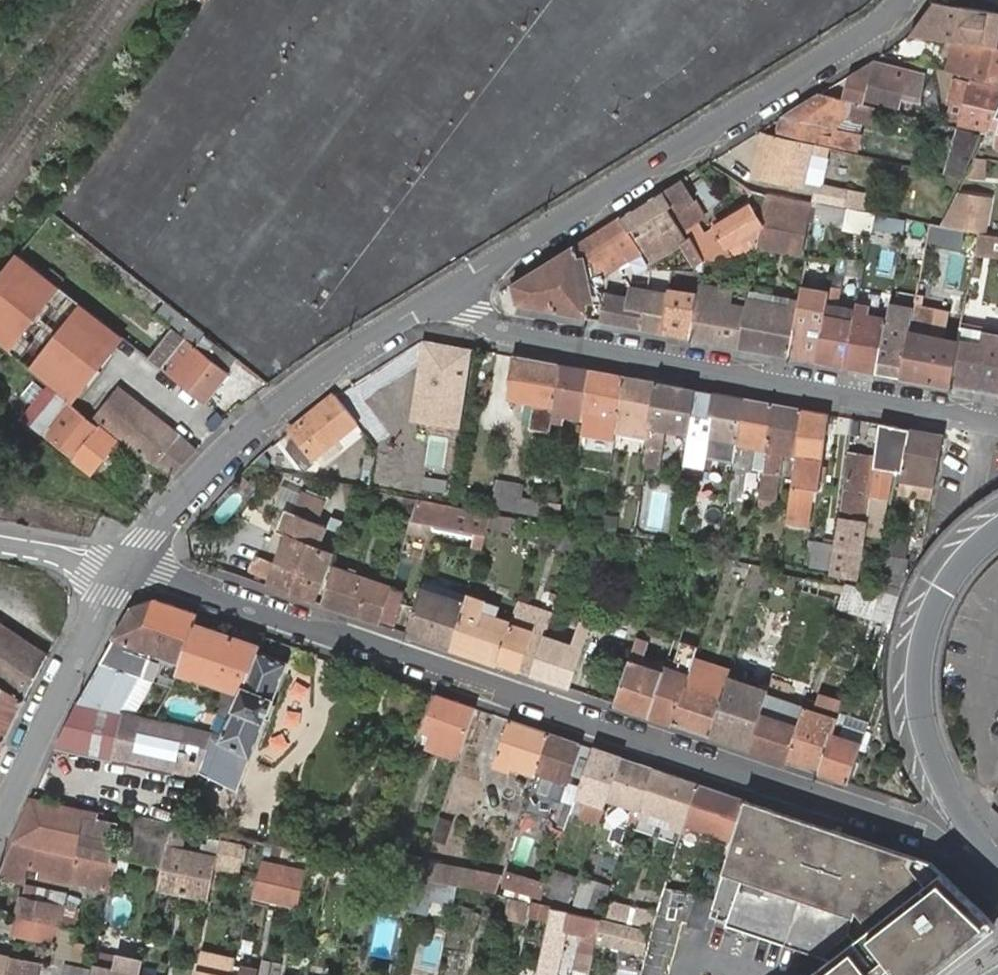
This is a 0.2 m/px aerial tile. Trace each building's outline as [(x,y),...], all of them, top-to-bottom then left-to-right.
[(908,37),(963,42),(995,47),(997,33),(997,12),(935,1),(908,37)] [(963,42),(956,73),(994,82),(997,83),(997,48),(995,47),(963,42)] [(883,62),(875,60),(861,68),(853,97),(858,103),(875,107),(918,118),(927,73),(917,70),(883,62)] [(946,119),(990,130),(997,112),(997,83),(994,82),(993,87),(956,78),(946,119)] [(871,125),(875,107),(858,103),(819,94),(781,117),(784,118),(779,132),(853,150),(857,134),(834,128),(846,116),(853,121),(871,125)] [(972,155),(982,133),(980,133),(960,128),(947,173),(962,177),(972,155)] [(825,148),(767,134),(757,178),(800,188),(802,181),(816,184),(817,184),(823,158),(825,148)] [(679,180),(662,191),(672,206),(676,212),(693,202),(679,180)] [(816,184),(812,200),(856,209),(859,192),(817,184),(816,184)] [(662,191),(619,218),(628,233),(632,231),(651,262),(648,264),(651,270),(657,270),(664,270),(657,258),(681,243),(695,266),(705,260),(691,238),(688,240),(668,209),(672,206),(662,191)] [(757,246),(766,195),(750,191),(749,195),(747,205),(747,207),(750,215),(710,239),(706,233),(704,229),(697,233),(692,226),(687,230),(691,238),(705,260),(705,261),(757,249),(757,246)] [(938,225),(979,232),(985,196),(957,192),(938,225)] [(809,203),(766,195),(757,246),(800,254),(809,203)] [(702,216),(693,202),(676,212),(684,226),(702,216)] [(816,203),(812,222),(840,227),(844,208),(816,203)] [(750,215),(747,207),(706,233),(710,239),(750,215)] [(872,213),(856,210),(844,208),(840,227),(840,228),(852,230),(868,233),(869,228),(872,213)] [(902,232),(905,219),(872,213),(869,228),(902,234),(902,232)] [(574,245),(511,284),(516,304),(591,319),(590,313),(594,312),(596,312),(591,290),(603,282),(600,277),(628,259),(641,254),(628,233),(619,218),(574,245)] [(699,222),(692,226),(697,233),(704,229),(699,222)] [(979,232),(975,254),(997,257),(997,235),(979,232)] [(0,278),(0,343),(72,401),(90,378),(122,335),(18,254),(0,278)] [(753,267),(751,280),(758,281),(760,269),(753,267)] [(796,307),(787,356),(816,361),(828,293),(821,292),(815,291),(810,290),(810,287),(800,285),(796,307)] [(698,299),(690,338),(738,347),(746,308),(736,306),(730,304),(732,292),(713,289),(708,287),(700,286),(699,295),(698,299)] [(828,293),(816,361),(844,367),(854,309),(850,308),(835,305),(838,288),(829,286),(828,293)] [(599,321),(640,329),(647,291),(631,288),(627,307),(603,302),(599,321)] [(647,291),(640,329),(659,333),(667,295),(647,291)] [(667,295),(659,333),(690,338),(698,299),(699,295),(690,294),(689,296),(688,299),(672,296),(667,295)] [(746,308),(738,347),(787,356),(796,307),(747,298),(746,308)] [(886,320),(877,372),(901,377),(909,333),(910,324),(913,307),(889,303),(886,320)] [(196,347),(204,336),(164,304),(155,315),(170,326),(178,333),(196,347)] [(854,309),(844,367),(877,372),(886,320),(867,317),(862,316),(863,306),(855,304),(854,309)] [(909,333),(901,377),(950,386),(959,342),(917,334),(919,328),(932,330),(936,311),(913,307),(910,324),(909,333)] [(165,360),(180,341),(175,337),(178,333),(170,326),(147,356),(160,366),(165,360)] [(950,386),(997,395),(997,333),(982,330),(979,345),(959,342),(950,386)] [(196,347),(178,333),(175,337),(180,341),(192,350),(177,369),(165,360),(160,366),(206,402),(229,373),(228,372),(196,347)] [(204,336),(196,347),(228,372),(236,360),(204,336)] [(192,350),(180,341),(165,360),(177,369),(192,350)] [(468,348),(424,342),(415,417),(458,422),(468,348)] [(552,420),(558,364),(512,355),(507,398),(520,400),(534,403),(530,427),(551,431),(552,420)] [(584,419),(590,370),(558,364),(552,420),(560,421),(561,415),(584,419)] [(616,433),(625,376),(590,370),(584,419),(582,433),(615,438),(616,433)] [(646,437),(655,382),(625,376),(616,433),(646,437)] [(39,398),(50,385),(40,377),(29,390),(39,398)] [(688,432),(694,389),(655,382),(646,437),(642,469),(656,471),(662,429),(688,432)] [(100,426),(50,385),(39,398),(31,408),(55,428),(49,436),(75,457),(92,470),(117,439),(100,426)] [(140,457),(158,471),(184,440),(118,387),(111,395),(93,418),(121,441),(140,457)] [(734,460),(743,398),(715,393),(706,456),(734,460)] [(356,422),(335,395),(291,430),(298,439),(286,448),(304,471),(317,461),(313,458),(356,422)] [(764,464),(772,404),(743,398),(734,460),(733,468),(730,487),(739,489),(742,461),(764,464)] [(509,428),(523,428),(523,403),(509,402),(509,428)] [(796,455),(802,409),(772,404),(764,464),(759,499),(775,501),(782,453),(796,455)] [(819,490),(829,414),(802,409),(796,455),(791,487),(794,487),(789,524),(808,527),(811,500),(816,501),(817,490),(819,490)] [(909,429),(892,426),(880,423),(868,508),(865,530),(868,530),(874,531),(881,532),(892,470),(902,472),(909,429)] [(934,485),(944,435),(909,429),(902,472),(900,479),(934,485)] [(158,471),(167,479),(168,480),(195,450),(184,440),(158,471)] [(871,466),(846,463),(839,512),(865,515),(871,466)] [(498,480),(493,506),(538,514),(540,501),(519,497),(521,484),(498,480)] [(288,535),(315,547),(324,525),(318,523),(326,504),(300,494),(292,512),(284,508),(275,530),(288,535)] [(481,548),(493,511),(450,503),(417,497),(407,532),(428,535),(430,523),(473,531),(470,546),(481,548)] [(561,500),(543,498),(541,516),(558,519),(561,500)] [(579,536),(544,528),(538,544),(573,554),(579,536)] [(868,530),(859,579),(877,584),(883,555),(886,533),(881,532),(874,531),(868,530)] [(269,585),(312,600),(321,577),(330,553),(315,547),(288,535),(279,560),(271,578),(269,585)] [(748,543),(723,540),(722,548),(721,553),(746,555),(748,543)] [(810,566),(831,570),(834,544),(813,540),(810,566)] [(861,544),(836,541),(832,571),(857,574),(861,544)] [(271,578),(279,560),(256,551),(249,570),(271,578)] [(322,603),(379,623),(389,587),(390,586),(333,567),(322,603)] [(845,584),(807,576),(803,588),(840,599),(845,584)] [(880,592),(845,584),(840,599),(838,605),(872,616),(880,592)] [(403,592),(389,587),(379,623),(394,628),(403,592)] [(407,632),(450,647),(463,607),(465,602),(421,588),(420,587),(407,632)] [(497,663),(511,623),(497,618),(479,612),(481,608),(483,600),(466,595),(465,602),(463,607),(450,647),(497,663)] [(154,599),(131,607),(113,638),(99,662),(101,663),(143,677),(172,686),(177,673),(180,663),(193,623),(197,613),(154,599)] [(539,609),(518,602),(511,623),(497,663),(518,670),(532,630),(539,609)] [(544,637),(552,614),(539,609),(532,630),(518,670),(531,674),(544,637)] [(24,700),(48,655),(0,623),(0,684),(24,700)] [(180,663),(177,673),(194,679),(194,677),(216,685),(243,694),(245,687),(258,651),(260,646),(193,623),(180,663)] [(555,640),(544,637),(531,674),(569,687),(584,692),(595,661),(580,656),(587,635),(577,632),(574,642),(572,647),(555,640)] [(294,646),(263,636),(260,646),(258,651),(245,687),(243,694),(235,709),(230,718),(218,740),(212,738),(199,771),(208,775),(211,771),(239,785),(249,758),(251,758),(255,746),(265,721),(274,698),(283,673),(288,662),(294,646)] [(650,641),(638,637),(637,640),(630,659),(615,703),(648,714),(664,670),(665,666),(667,660),(670,653),(671,649),(665,647),(661,659),(646,653),(650,641)] [(694,656),(698,646),(681,640),(676,655),(673,661),(680,663),(677,671),(665,666),(664,670),(648,714),(672,722),(685,684),(688,674),(694,656)] [(688,674),(685,684),(672,722),(710,735),(725,691),(730,677),(732,671),(733,668),(694,656),(688,674)] [(79,702),(119,711),(134,675),(101,663),(79,702)] [(768,691),(730,677),(725,691),(710,735),(748,748),(760,713),(768,691)] [(748,748),(785,761),(797,726),(803,708),(804,706),(787,701),(791,689),(771,681),(770,684),(768,691),(760,713),(748,748)] [(3,743),(21,705),(24,700),(0,684),(0,741),(3,743)] [(243,694),(216,685),(210,703),(216,711),(230,718),(235,709),(243,694)] [(785,761),(819,772),(832,734),(837,719),(839,713),(843,701),(819,693),(816,700),(815,700),(809,698),(807,697),(804,706),(803,708),(797,726),(785,761)] [(475,708),(437,694),(430,714),(448,720),(438,750),(458,757),(475,708)] [(119,711),(79,702),(55,749),(172,775),(172,771),(196,777),(199,771),(212,738),(215,732),(119,711)] [(448,720),(430,714),(425,729),(436,733),(431,747),(438,750),(448,720)] [(551,733),(509,719),(497,754),(514,759),(511,766),(527,772),(536,775),(551,733)] [(849,782),(861,744),(853,741),(838,736),(843,721),(837,719),(832,734),(819,772),(849,782)] [(581,743),(551,733),(536,775),(524,813),(547,822),(555,798),(562,801),(581,743)] [(570,782),(578,785),(589,746),(582,744),(570,782)] [(622,757),(593,748),(577,796),(586,799),(580,816),(600,823),(622,757)] [(655,769),(634,762),(620,803),(635,808),(633,811),(630,824),(636,826),(640,816),(655,769)] [(697,783),(655,769),(640,816),(648,818),(651,810),(677,819),(674,827),(683,830),(685,824),(697,783)] [(745,799),(697,783),(685,824),(732,839),(745,799)] [(32,799),(18,830),(5,861),(0,871),(0,879),(24,885),(28,870),(52,875),(50,882),(71,886),(72,883),(109,892),(111,885),(115,863),(110,862),(118,824),(86,816),(86,812),(32,799)] [(997,926),(949,880),(933,864),(933,863),(745,799),(732,839),(708,919),(832,958),(810,974),(933,974),(997,926)] [(453,821),(438,815),(430,839),(445,845),(453,821)] [(126,817),(124,824),(168,833),(170,826),(126,817)] [(165,848),(168,833),(124,824),(116,858),(162,867),(165,848)] [(242,849),(218,844),(215,859),(213,867),(237,872),(242,849)] [(421,857),(381,844),(375,864),(416,873),(421,857)] [(280,849),(263,846),(261,858),(277,862),(280,849)] [(213,867),(215,859),(165,848),(162,867),(157,887),(206,898),(213,867)] [(612,857),(596,851),(588,874),(604,880),(612,857)] [(423,860),(417,878),(456,886),(497,894),(502,878),(423,860)] [(303,874),(259,865),(251,899),(296,909),(303,874)] [(548,895),(568,901),(576,876),(556,870),(548,895)] [(542,899),(547,884),(507,872),(502,888),(542,899)] [(609,887),(597,883),(589,906),(601,910),(609,887)] [(22,898),(14,934),(44,941),(56,943),(54,955),(70,958),(75,930),(74,930),(77,911),(64,908),(66,893),(26,884),(23,899),(22,898)] [(420,885),(411,884),(407,906),(405,912),(424,916),(429,891),(419,889),(420,885)] [(382,911),(405,916),(405,912),(407,906),(384,901),(382,911)] [(628,910),(610,905),(607,917),(625,921),(628,910)] [(549,907),(535,974),(554,974),(563,934),(581,937),(577,953),(590,955),(593,939),(598,918),(549,907)] [(653,926),(656,913),(634,909),(632,922),(647,925),(653,926)] [(598,918),(593,939),(642,953),(647,925),(632,922),(625,921),(607,917),(599,915),(598,918)] [(113,969),(116,954),(97,950),(93,965),(113,969)] [(237,961),(230,959),(202,952),(197,971),(196,974),(233,974),(235,968),(236,965),(237,961)] [(140,974),(143,959),(116,954),(113,969),(93,965),(93,969),(91,974),(139,974),(140,974)] [(40,963),(9,957),(3,955),(0,955),(0,974),(37,974),(40,963)] [(93,969),(65,964),(63,974),(91,974),(93,969)] [(236,965),(235,968),(233,974),(256,974),(257,970),(236,965)]
